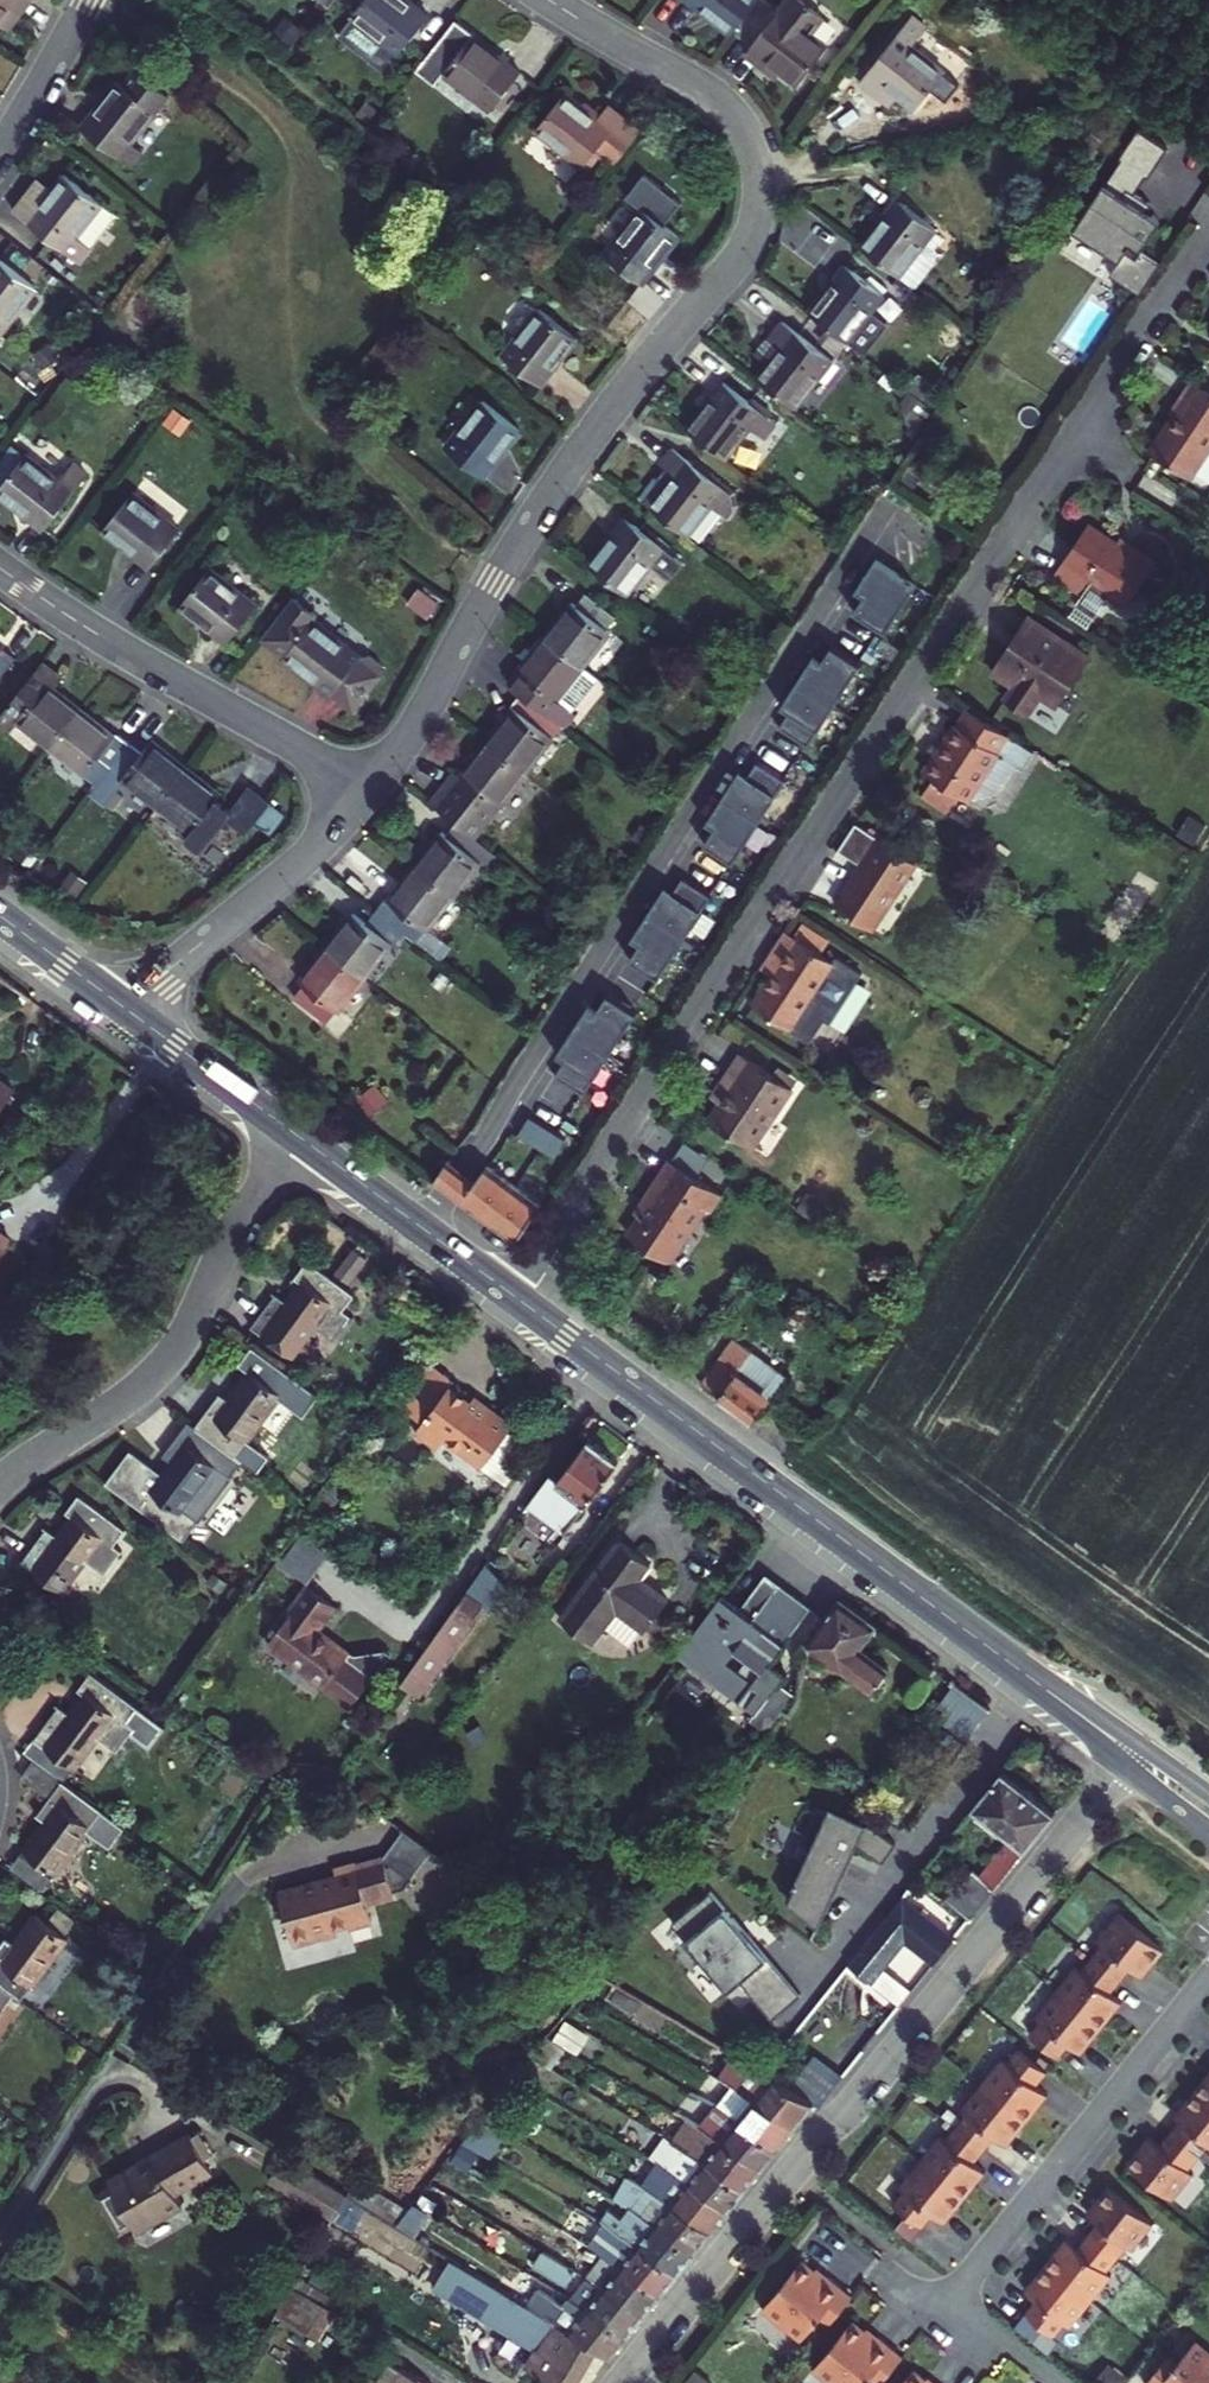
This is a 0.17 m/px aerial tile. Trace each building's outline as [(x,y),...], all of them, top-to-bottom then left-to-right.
[(13,9),(23,17),(34,3),(30,0),(0,0),(0,27),(13,9)] [(355,11),(357,12),(342,31),(385,64),(399,45),(403,47),(432,10),(420,0),(363,0),(355,11)] [(744,23),(761,0),(714,0),(744,23)] [(752,41),(766,51),(772,45),(805,71),(838,30),(815,11),(824,0),(785,0),(752,41)] [(435,80),(444,68),(490,104),(519,66),(473,31),(474,29),(461,19),(422,70),(435,80)] [(903,39),(853,101),(868,112),(875,104),(907,130),(936,94),(904,66),(917,50),(903,39)] [(117,89),(80,136),(129,174),(139,162),(126,152),(165,103),(135,79),(124,94),(117,89)] [(569,90),(540,128),(587,165),(601,148),(621,163),(646,130),(612,103),(602,116),(569,90)] [(1158,229),(1141,218),(1146,210),(1134,202),(1150,177),(1152,178),(1171,148),(1141,129),(1122,159),(1123,159),(1107,184),(1105,183),(1075,230),(1122,260),(1112,275),(1143,295),(1163,264),(1144,251),(1158,229)] [(37,190),(14,219),(78,272),(114,226),(62,183),(49,200),(37,190)] [(899,200),(863,246),(915,286),(937,258),(924,248),(938,229),(899,200)] [(1141,218),(1158,229),(1163,222),(1146,210),(1141,218)] [(658,212),(622,258),(657,286),(694,240),(688,235),(665,217),(658,212)] [(665,217),(688,235),(692,231),(668,212),(665,217)] [(848,266),(812,312),(850,343),(886,296),(848,266)] [(33,298),(0,271),(0,339),(33,298)] [(558,312),(522,357),(560,387),(597,341),(558,312)] [(773,365),(762,379),(800,410),(836,362),(785,323),(774,336),(787,346),(773,365)] [(774,336),(760,355),(773,365),(787,346),(774,336)] [(1187,375),(1165,409),(1176,416),(1152,453),(1196,482),(1198,479),(1208,486),(1208,389),(1187,375)] [(724,381),(688,428),(726,457),(750,426),(765,437),(777,422),(724,381)] [(490,409),(453,456),(490,485),(527,438),(490,409)] [(640,497),(689,536),(713,505),(728,517),(734,510),(733,495),(720,484),(696,465),(676,449),(664,464),(670,468),(677,474),(666,487),(663,485),(662,477),(655,478),(640,497)] [(696,465),(720,484),(723,480),(699,461),(696,465)] [(38,465),(8,503),(53,539),(98,483),(83,472),(69,490),(38,465)] [(670,468),(662,477),(663,485),(666,487),(677,474),(670,468)] [(135,497),(107,534),(152,569),(181,534),(135,497)] [(621,512),(584,560),(623,590),(648,558),(667,572),(679,558),(621,512)] [(1084,526),(1053,573),(1082,593),(1076,602),(1093,614),(1110,590),(1127,601),(1155,560),(1127,541),(1120,551),(1084,526)] [(919,585),(878,559),(865,580),(873,586),(856,612),(888,633),(919,585)] [(223,575),(194,613),(241,649),(270,612),(223,575)] [(858,591),(867,596),(873,586),(865,580),(858,591)] [(301,599),(270,639),(294,657),(291,660),(339,697),(341,694),(361,709),(392,670),(377,658),(368,659),(321,623),(325,618),(301,599)] [(1086,624),(1093,614),(1076,602),(1069,612),(1086,624)] [(584,609),(557,644),(600,677),(627,642),(620,637),(629,624),(602,603),(592,615),(584,609)] [(1093,659),(1026,615),(991,666),(1015,681),(1002,701),(1025,717),(1038,696),(1059,709),(1093,659)] [(521,692),(532,700),(583,740),(592,729),(586,723),(613,687),(600,677),(557,644),(521,692)] [(864,665),(835,646),(824,662),(819,670),(811,664),(787,701),(796,706),(792,712),(782,728),(811,747),(864,665)] [(0,647),(0,693),(23,665),(0,647)] [(815,657),(811,664),(819,670),(824,662),(815,657)] [(48,670),(3,728),(14,737),(18,732),(52,760),(84,718),(59,697),(68,686),(48,670)] [(531,718),(504,753),(548,786),(583,740),(532,700),(524,711),(531,718)] [(792,712),(796,706),(787,701),(783,707),(792,712)] [(1039,754),(968,706),(923,772),(935,781),(922,800),(947,816),(960,797),(970,804),(972,801),(976,804),(1004,798),(1022,772),(1025,774),(1039,754)] [(120,747),(84,718),(52,760),(99,797),(137,748),(127,740),(120,747)] [(148,756),(137,748),(99,797),(92,805),(104,814),(125,787),(160,814),(192,772),(158,744),(148,756)] [(504,753),(477,788),(472,784),(448,815),(470,831),(496,852),(548,786),(504,753)] [(722,820),(707,844),(736,863),(789,781),(760,762),(749,778),(746,784),(737,778),(714,815),(722,820)] [(227,800),(192,772),(160,814),(196,843),(201,836),(211,845),(228,824),(235,816),(223,806),(227,800)] [(741,773),(737,778),(746,784),(749,778),(741,773)] [(228,824),(247,839),(272,807),(253,793),(235,816),(228,824)] [(709,822),(717,828),(722,820),(714,815),(709,822)] [(868,866),(839,908),(878,934),(926,863),(861,821),(843,849),(868,866)] [(455,837),(426,874),(469,906),(496,869),(490,865),(498,853),(496,852),(470,831),(462,842),(455,837)] [(393,903),(383,915),(422,944),(431,932),(442,940),(469,906),(426,874),(399,907),(393,903)] [(648,936),(632,960),(661,979),(714,897),(685,878),(675,894),(671,900),(663,894),(639,931),(648,936)] [(666,889),(663,894),(671,900),(675,894),(666,889)] [(363,918),(336,952),(379,986),(406,951),(413,956),(422,944),(383,915),(375,926),(363,918)] [(812,917),(796,940),(822,957),(837,934),(812,917)] [(634,938),(643,944),(648,936),(639,931),(634,938)] [(773,975),(751,1007),(808,1044),(823,1021),(827,1024),(860,975),(833,958),(830,963),(788,935),(771,961),(779,967),(773,975)] [(336,952),(309,987),(317,993),(307,1005),(336,1027),(345,1016),(352,1020),(379,986),(336,952)] [(779,967),(771,961),(765,970),(773,975),(779,967)] [(639,1012),(610,994),(595,1018),(587,1012),(563,1049),(572,1054),(557,1076),(586,1095),(639,1012)] [(591,1005),(587,1012),(595,1018),(600,1010),(591,1005)] [(559,1054),(568,1060),(572,1054),(563,1049),(559,1054)] [(738,1102),(717,1131),(757,1156),(795,1096),(744,1063),(725,1093),(738,1102)] [(519,1132),(559,1154),(570,1134),(530,1112),(519,1132)] [(686,1138),(673,1158),(699,1175),(712,1155),(686,1138)] [(658,1208),(636,1238),(676,1265),(709,1213),(718,1220),(731,1199),(675,1160),(648,1202),(658,1208)] [(544,1208),(490,1166),(463,1201),(519,1245),(544,1208)] [(348,1278),(296,1238),(283,1255),(290,1262),(274,1282),(265,1275),(239,1307),(279,1337),(303,1307),(324,1324),(344,1299),(336,1293),(348,1278)] [(738,1336),(705,1382),(757,1426),(791,1376),(738,1336)] [(272,1379),(237,1352),(215,1383),(205,1378),(182,1409),(220,1437),(226,1442),(272,1379)] [(405,1360),(370,1407),(403,1432),(393,1443),(418,1461),(428,1449),(482,1491),(526,1431),(507,1417),(498,1430),(472,1412),(468,1418),(433,1393),(438,1386),(405,1360)] [(220,1437),(182,1409),(174,1403),(148,1438),(156,1444),(147,1456),(122,1438),(99,1469),(175,1527),(190,1506),(176,1495),(208,1454),(222,1464),(234,1448),(226,1442),(220,1437)] [(554,1468),(525,1506),(563,1537),(624,1458),(590,1433),(560,1473),(554,1468)] [(55,1480),(42,1498),(50,1505),(33,1525),(24,1517),(0,1548),(0,1551),(39,1580),(62,1550),(83,1567),(103,1541),(96,1535),(107,1521),(55,1480)] [(304,1532),(284,1561),(310,1579),(330,1550),(304,1532)] [(556,1615),(593,1642),(614,1614),(640,1633),(668,1594),(642,1575),(651,1562),(615,1538),(556,1615)] [(477,1567),(392,1679),(413,1696),(497,1582),(477,1567)] [(254,1605),(231,1632),(313,1695),(356,1638),(322,1649),(280,1617),(300,1592),(274,1572),(250,1602),(254,1605)] [(736,1722),(752,1733),(782,1696),(765,1685),(775,1673),(756,1657),(794,1608),(779,1598),(749,1575),(724,1609),(705,1595),(659,1656),(739,1717),(736,1722)] [(822,1599),(789,1644),(852,1691),(871,1665),(846,1648),(860,1627),(822,1599)] [(165,1715),(85,1657),(72,1675),(80,1681),(65,1702),(55,1695),(31,1729),(73,1757),(95,1726),(117,1742),(129,1725),(148,1739),(165,1715)] [(980,1736),(994,1703),(952,1684),(937,1716),(980,1736)] [(31,1729),(20,1745),(60,1773),(73,1757),(31,1729)] [(41,1814),(25,1838),(62,1864),(90,1824),(110,1837),(123,1818),(60,1773),(30,1752),(18,1770),(47,1791),(34,1809),(41,1814)] [(990,1771),(961,1807),(992,1834),(970,1862),(962,1856),(934,1892),(961,1911),(1042,1813),(990,1771)] [(874,1817),(841,1797),(837,1803),(825,1796),(806,1829),(817,1835),(787,1885),(820,1905),(861,1837),(880,1851),(894,1833),(874,1817)] [(253,1902),(284,1955),(316,1937),(312,1929),(385,1887),(414,1850),(363,1813),(345,1838),(300,1863),(305,1874),(253,1902)] [(737,1912),(706,1874),(669,1907),(683,1924),(681,1926),(697,1946),(700,1944),(725,1975),(737,1965),(750,1980),(775,1960),(760,1943),(762,1942),(737,1912)] [(902,1894),(846,1959),(897,2002),(910,1986),(882,1964),(904,1938),(932,1959),(952,1935),(902,1894)] [(0,1922),(0,1973),(12,1981),(19,1987),(65,1922),(32,1898),(12,1927),(1,1920),(0,1922)] [(798,1980),(740,1910),(737,1912),(762,1942),(760,1943),(775,1960),(750,1980),(769,2003),(798,1980)] [(1151,1947),(1109,1915),(1088,1941),(1091,1943),(1070,1968),(1068,1967),(1027,2018),(1029,2020),(1018,2034),(1046,2057),(1057,2044),(1067,2052),(1109,2000),(1100,1992),(1120,1967),(1129,1975),(1151,1947)] [(12,1981),(0,1973),(0,1998),(12,1981)] [(585,2357),(591,2351),(595,2355),(802,2097),(719,2047),(700,2075),(720,2088),(706,2109),(698,2104),(684,2125),(671,2117),(659,2137),(649,2131),(635,2154),(642,2159),(628,2184),(613,2174),(597,2198),(610,2206),(604,2214),(592,2207),(583,2220),(607,2236),(592,2257),(588,2255),(558,2300),(549,2294),(545,2300),(527,2289),(489,2280),(484,2285),(441,2257),(424,2284),(529,2351),(520,2365),(536,2377),(533,2382),(568,2382),(585,2357)] [(1035,2070),(1006,2047),(996,2061),(993,2058),(952,2110),(955,2112),(934,2138),(931,2135),(890,2187),(893,2190),(882,2203),(910,2226),(921,2213),(930,2221),(972,2168),(963,2160),(983,2136),(992,2144),(1033,2091),(1025,2085),(1035,2070)] [(821,2103),(846,2072),(818,2051),(794,2082),(821,2103)] [(1206,2066),(1165,2117),(1169,2120),(1148,2146),(1138,2138),(1117,2165),(1157,2198),(1180,2172),(1178,2168),(1197,2144),(1206,2151),(1208,2147),(1208,2068),(1206,2066)] [(484,2114),(468,2138),(493,2154),(509,2129),(484,2114)] [(193,2138),(111,2181),(137,2225),(183,2200),(177,2191),(211,2172),(193,2138)] [(324,2211),(335,2191),(272,2152),(260,2171),(324,2211)] [(1139,2220),(1099,2187),(1077,2215),(1086,2222),(1065,2247),(1056,2240),(1015,2291),(1024,2299),(1012,2312),(1042,2335),(1053,2322),(1056,2325),(1097,2272),(1094,2270),(1115,2245),(1118,2249),(1139,2220)] [(398,2215),(389,2225),(403,2233),(408,2222),(398,2215)] [(528,2248),(519,2262),(552,2284),(562,2269),(528,2248)] [(788,2260),(751,2305),(791,2336),(808,2316),(815,2324),(840,2294),(816,2275),(812,2280),(788,2260)] [(283,2278),(265,2308),(297,2327),(316,2297),(283,2278)] [(802,2365),(823,2382),(853,2382),(858,2376),(866,2382),(867,2382),(891,2355),(867,2335),(863,2341),(839,2320),(802,2365)] [(1133,2382),(1208,2382),(1208,2364),(1182,2341),(1165,2363),(1156,2355),(1133,2382)] [(377,2365),(366,2382),(408,2382),(377,2365)] [(889,2382),(916,2382),(899,2370),(889,2382)]
